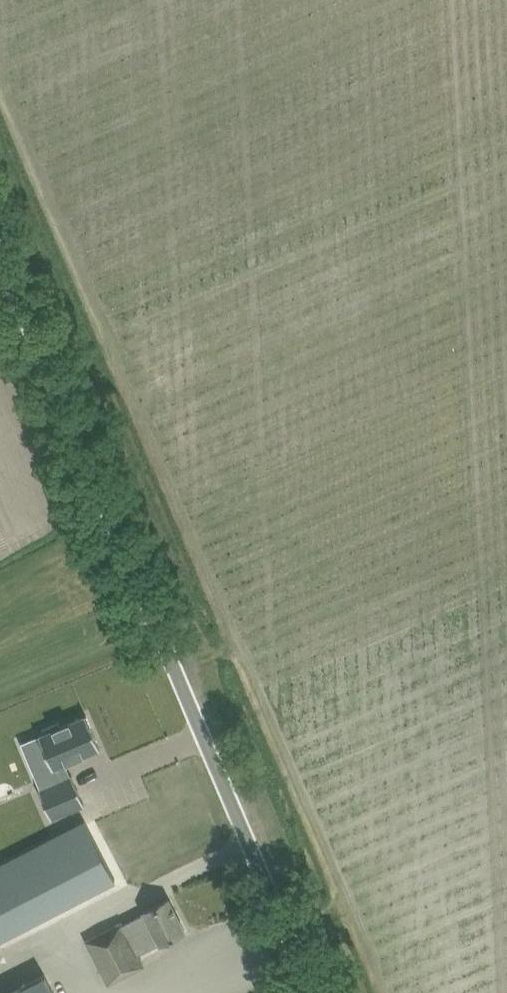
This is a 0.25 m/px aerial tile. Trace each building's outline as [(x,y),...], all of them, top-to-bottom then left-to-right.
[(58,780),(39,788),(51,818),(85,803),(72,774),(70,775),(64,762),(100,747),(87,714),(61,725),(59,721),(42,729),(43,732),(38,734),(58,780)] [(22,926),(117,878),(87,819),(0,863),(0,937),(22,926)] [(86,940),(108,982),(144,964),(138,953),(160,942),(185,930),(168,898),(144,910),(145,913),(123,924),(122,921),(86,940)] [(45,974),(7,992),(55,992),(45,974)]
